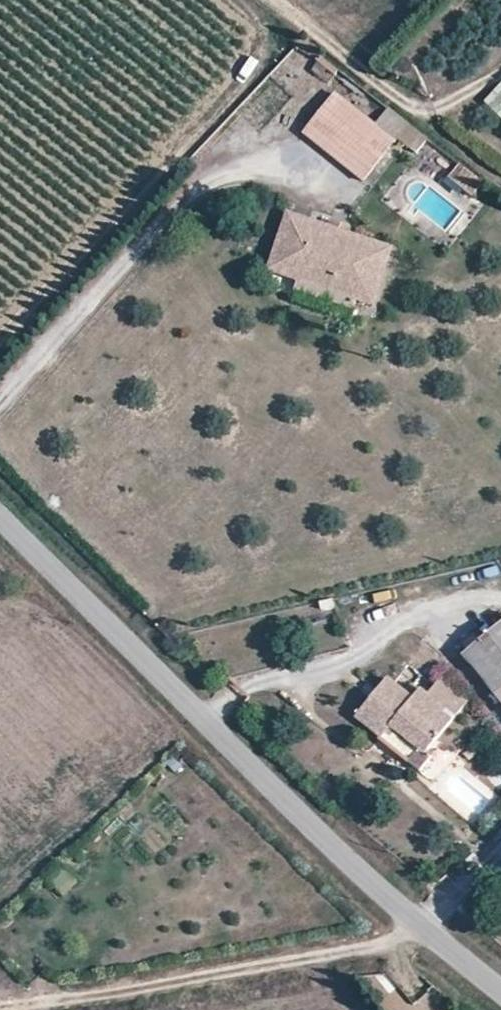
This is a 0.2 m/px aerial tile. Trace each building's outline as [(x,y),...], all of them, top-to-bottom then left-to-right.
[(481,101),(500,119),(500,82),(500,81),(481,101)] [(334,94),(302,133),(362,182),(394,144),(334,94)] [(431,143),(416,161),(443,182),(458,163),(431,143)] [(287,212),(268,269),(371,304),(390,248),(345,232),(327,226),(287,212)] [(348,224),(330,218),(327,226),(345,232),(348,224)] [(461,653),(500,701),(500,620),(461,653)] [(392,682),(360,724),(387,743),(384,747),(426,778),(438,763),(433,759),(461,720),(426,693),(419,702),(412,696),(392,682)] [(426,693),(418,687),(412,696),(419,702),(426,693)]
